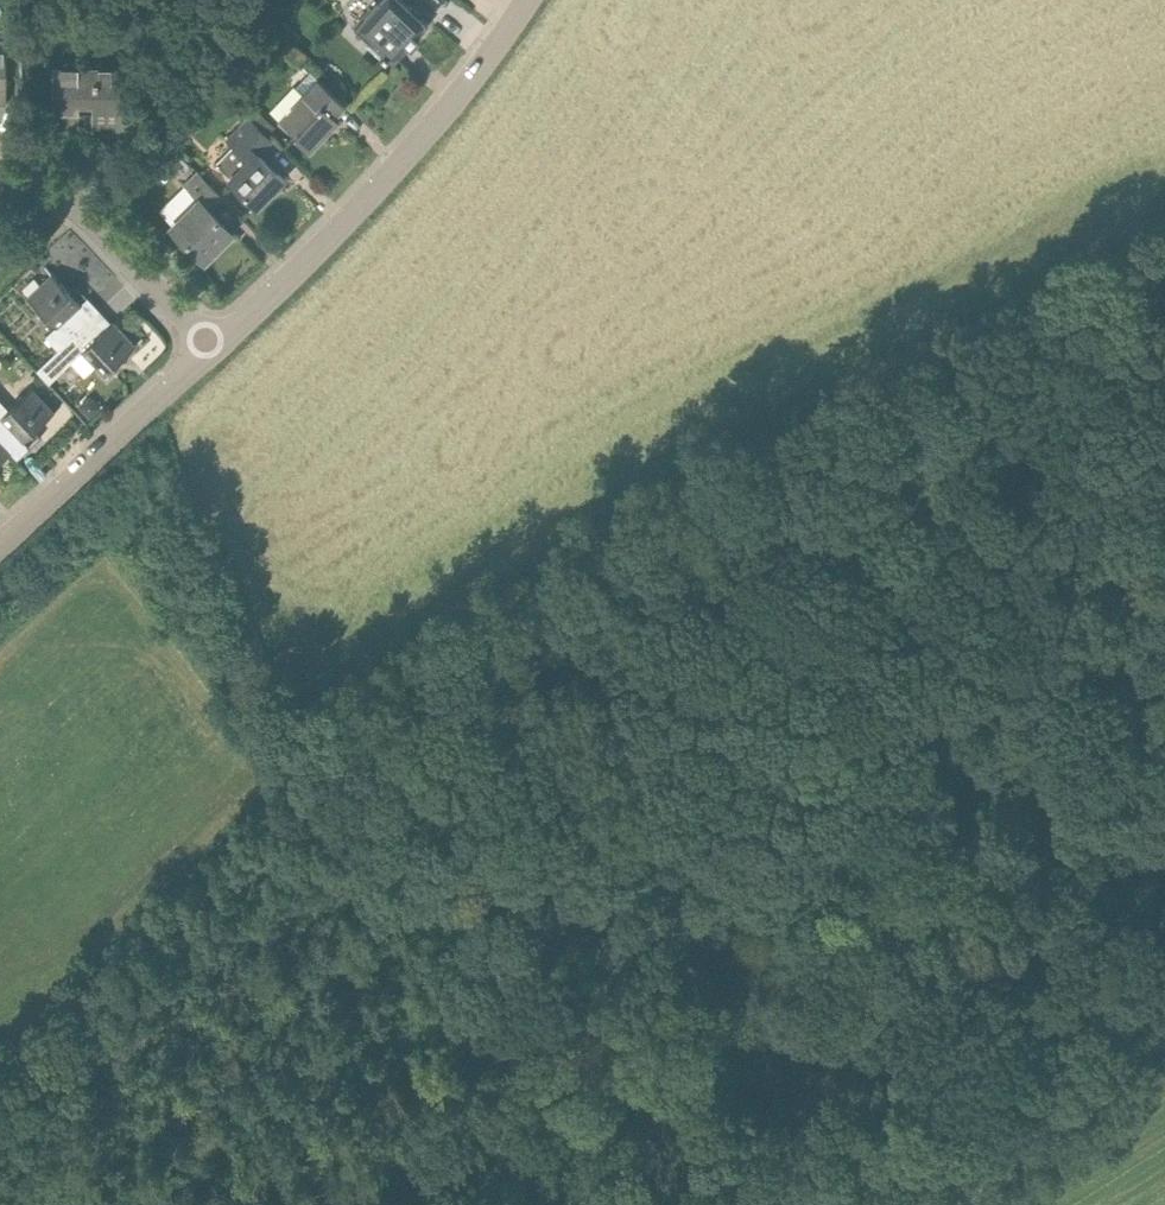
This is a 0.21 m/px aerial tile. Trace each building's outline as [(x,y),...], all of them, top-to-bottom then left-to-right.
[(428,21),(404,0),(378,0),(356,25),(393,60),(409,42),(412,45),(420,36),(417,34),(428,21)] [(112,93),(111,69),(52,69),(54,111),(80,111),(80,108),(94,109),(94,134),(130,134),(129,93),(112,93)] [(285,110),(286,111),(279,119),(293,132),(311,150),(328,131),(317,121),(340,97),(312,71),(297,87),(302,92),(285,110)] [(251,117),(251,118),(268,134),(275,126),(258,112),(252,118),(251,117)] [(268,134),(251,118),(229,140),(234,144),(216,163),(232,179),(257,205),(284,178),(258,152),(272,139),(268,134)] [(158,149),(163,136),(153,132),(148,145),(158,149)] [(196,199),(172,224),(205,259),(233,232),(210,209),(222,197),(199,173),(185,186),(196,199)] [(48,334),(60,347),(61,348),(100,310),(87,298),(82,303),(52,273),(31,294),(60,323),(48,334)] [(111,322),(100,310),(61,348),(60,347),(37,369),(49,382),(82,351),(104,375),(136,345),(113,321),(111,322)] [(10,452),(17,460),(18,459),(17,458),(30,446),(24,440),(55,411),(32,386),(2,415),(0,414),(0,441),(10,452)] [(90,416),(100,407),(91,396),(81,406),(90,416)] [(10,452),(0,441),(0,462),(10,452)]
